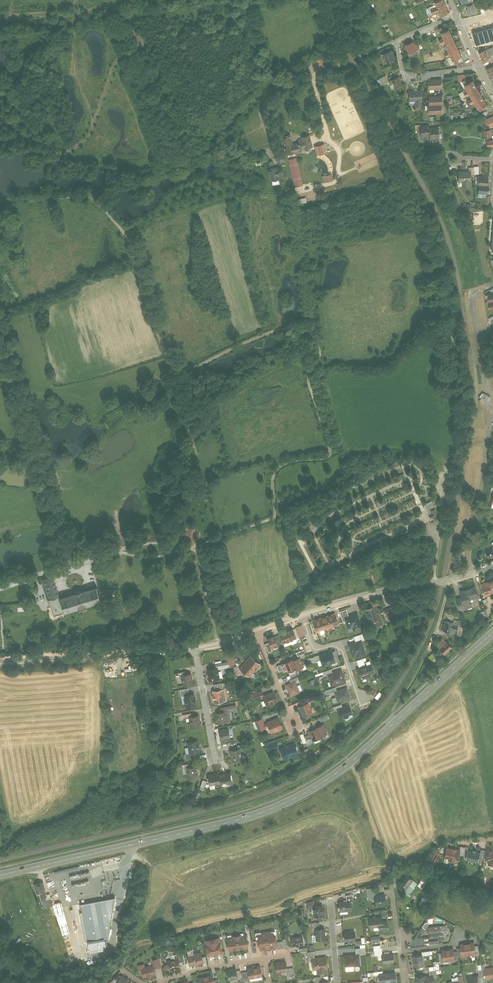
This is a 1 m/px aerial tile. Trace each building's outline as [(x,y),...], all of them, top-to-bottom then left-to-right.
[(442,0),(441,0),(434,3),(435,7),(433,8),(432,6),(426,9),(429,16),(437,13),(439,17),(448,14),(442,0)] [(466,10),(468,16),(476,14),(473,4),(467,6),(468,9),(466,10)] [(462,56),(449,27),(445,29),(443,26),(438,28),(443,38),(438,40),(440,44),(445,42),(448,51),(444,53),(450,66),(463,61),(461,57),(462,56)] [(472,33),(476,45),(492,39),(492,27),(472,33)] [(413,41),(404,46),(408,55),(419,49),(415,42),(414,43),(413,41)] [(479,53),(483,63),(491,60),(489,56),(492,54),(492,47),(479,53)] [(390,50),(383,54),(387,62),(394,59),(390,50)] [(441,75),(443,72),(447,72),(446,69),(426,71),(420,72),(420,75),(417,75),(417,82),(424,81),(424,80),(427,79),(427,78),(429,78),(432,75),(434,76),(436,74),(437,76),(439,74),(441,75)] [(389,81),(385,75),(376,80),(380,86),(389,81)] [(402,84),(398,76),(391,80),(394,88),(402,84)] [(442,89),(442,78),(429,78),(427,78),(427,79),(428,90),(442,89)] [(487,102),(474,79),(468,82),(467,78),(462,81),(467,91),(463,93),(466,97),(470,95),(471,98),(468,100),(470,105),(474,103),(479,112),(484,109),(481,105),(487,102)] [(421,89),(408,90),(408,102),(414,102),(415,107),(422,106),(421,89)] [(442,95),(428,95),(428,105),(442,104),(443,104),(442,95)] [(442,114),(442,104),(428,105),(427,105),(428,115),(442,114)] [(429,125),(420,125),(420,132),(420,137),(429,137),(429,127),(429,125)] [(429,127),(429,137),(429,139),(439,138),(438,133),(438,127),(429,127)] [(490,133),(490,130),(481,131),(481,139),(490,138),(490,133)] [(302,185),(295,154),(301,153),(300,150),(312,147),(310,138),(309,135),(299,137),(300,139),(298,139),(298,141),(292,143),(290,136),(289,133),(282,135),(286,152),(294,187),(302,185)] [(323,144),(314,146),(314,147),(316,156),(326,153),(323,144)] [(279,172),(277,167),(269,168),(269,169),(267,169),(268,175),(270,174),(271,180),(281,180),(281,178),(280,172),(279,172)] [(468,170),(457,171),(458,182),(461,182),(461,187),(471,186),(470,174),(470,170),(468,170)] [(333,180),(331,174),(322,176),(323,183),(333,180)] [(487,184),(488,176),(478,176),(477,185),(478,185),(478,194),(485,195),(488,195),(488,184),(487,184)] [(423,505),(429,519),(439,514),(436,506),(437,505),(435,500),(423,505)] [(174,510),(168,514),(173,520),(178,516),(174,510)] [(188,531),(177,530),(176,537),(188,538),(187,542),(193,543),(194,538),(199,539),(199,533),(195,532),(195,528),(189,528),(188,531)] [(53,615),(64,611),(64,612),(78,607),(86,605),(101,600),(96,585),(59,596),(53,576),(41,579),(48,601),(53,615)] [(481,582),(484,594),(486,593),(486,596),(491,594),(490,592),(492,591),(492,578),(481,582)] [(481,599),(476,584),(471,586),(471,587),(464,589),(464,588),(459,590),(461,596),(455,598),(458,608),(464,606),(464,609),(473,606),(472,602),(481,599)] [(383,624),(376,605),(363,610),(368,623),(374,621),(376,627),(383,624)] [(390,607),(383,610),(387,620),(396,616),(393,607),(390,608),(390,607)] [(343,617),(347,616),(345,609),(339,612),(342,622),(344,622),(343,617)] [(316,632),(338,624),(334,612),(312,620),(316,632)] [(347,616),(343,617),(344,622),(347,629),(351,627),(352,630),(361,628),(356,613),(347,616)] [(453,624),(444,621),(441,631),(450,634),(451,630),(456,632),(457,626),(452,625),(453,624)] [(305,635),(302,625),(295,628),(299,638),(305,635)] [(292,627),(279,633),(283,643),(296,638),(293,629),(292,627)] [(353,637),(355,642),(361,640),(363,639),(361,634),(353,637)] [(274,636),(267,638),(268,642),(271,649),(278,646),(274,636)] [(445,642),(441,638),(434,645),(439,650),(444,655),(452,648),(446,641),(445,642)] [(355,642),(347,644),(351,657),(355,656),(356,658),(366,655),(361,640),(355,642)] [(335,651),(319,655),(322,666),(338,662),(335,651)] [(232,653),(226,655),(230,666),(237,663),(232,653)] [(428,657),(433,662),(436,658),(432,653),(428,657)] [(238,668),(249,676),(259,664),(249,656),(238,668)] [(292,659),(283,662),(287,672),(294,669),(295,670),(303,667),(299,657),(292,659)] [(362,659),(356,660),(358,667),(362,666),(362,667),(364,667),(364,665),(362,659)] [(362,667),(356,669),(358,678),(361,677),(361,679),(370,676),(369,674),(373,673),(370,665),(366,666),(364,667),(362,667)] [(215,667),(207,669),(209,680),(219,678),(217,669),(217,667),(215,667)] [(332,674),(327,675),(331,687),(346,682),(342,671),(332,674)] [(193,685),(191,673),(185,674),(180,675),(182,686),(193,685)] [(296,680),(286,684),(291,697),(301,692),(296,680)] [(226,700),(224,688),(213,691),(215,702),(226,700)] [(337,691),(334,692),(337,702),(350,698),(347,688),(337,691)] [(254,701),(263,698),(266,706),(277,702),(273,691),(263,695),(262,690),(252,694),(254,701)] [(196,705),(194,693),(185,695),(187,707),(196,705)] [(303,704),(297,707),(302,717),(313,713),(308,702),(303,704)] [(342,708),(337,710),(339,718),(344,717),(344,718),(349,717),(348,716),(352,715),(350,706),(342,708)] [(215,713),(217,724),(230,721),(228,712),(228,710),(219,712),(215,713)] [(201,726),(199,715),(193,716),(188,717),(190,728),(201,726)] [(266,728),(268,734),(282,728),(278,716),(266,721),(266,722),(264,723),(266,728)] [(258,731),(266,728),(264,723),(261,717),(254,721),(258,731)] [(327,733),(323,723),(315,727),(315,728),(308,731),(311,741),(320,737),(320,736),(327,733)] [(229,728),(219,730),(221,740),(230,738),(229,728)] [(200,751),(198,740),(187,742),(188,753),(194,752),(200,751)] [(268,752),(278,748),(275,740),(266,744),(265,744),(268,752)] [(279,747),(284,760),(298,755),(294,742),(289,744),(289,743),(283,745),(283,746),(279,747)] [(237,748),(229,749),(231,761),(242,759),(241,755),(240,750),(239,748),(237,748)] [(197,776),(195,765),(190,766),(190,763),(181,764),(183,774),(186,773),(187,778),(197,776)] [(218,771),(207,773),(210,785),(220,783),(220,784),(232,782),(230,771),(219,773),(218,771)] [(459,849),(446,847),(445,856),(449,857),(448,860),(455,861),(455,859),(458,859),(459,849)] [(480,852),(469,850),(468,855),(467,859),(478,861),(479,858),(480,852)] [(435,851),(430,861),(437,863),(441,853),(435,851)] [(413,880),(405,874),(398,882),(406,889),(408,886),(412,882),(413,880)] [(103,900),(113,898),(111,888),(117,887),(115,881),(113,881),(112,878),(109,879),(110,882),(108,882),(108,880),(102,881),(103,883),(100,884),(103,900)] [(417,886),(423,889),(427,881),(422,878),(417,886)] [(39,894),(40,900),(45,898),(46,900),(50,899),(49,893),(46,894),(43,881),(33,883),(35,895),(39,894)] [(367,900),(374,899),(374,895),(374,889),(366,889),(367,900)] [(94,894),(73,898),(74,904),(95,899),(94,894)] [(384,894),(374,895),(374,899),(375,906),(385,905),(384,894)] [(80,909),(77,910),(78,915),(77,915),(83,944),(84,949),(90,948),(91,954),(103,952),(106,949),(108,947),(108,944),(110,938),(116,897),(113,898),(103,900),(79,904),(80,909)] [(339,901),(339,912),(350,912),(350,903),(350,901),(342,901),(339,901)] [(61,902),(53,904),(60,935),(68,933),(61,902)] [(323,916),(322,905),(313,905),(312,905),(313,909),(313,917),(323,916)] [(382,916),(368,917),(369,928),(378,927),(379,931),(388,930),(387,920),(382,921),(382,916)] [(443,926),(426,927),(427,934),(428,934),(429,942),(447,941),(446,931),(444,931),(444,928),(443,926)] [(319,929),(314,930),(315,941),(325,940),(324,929),(319,929)] [(354,930),(343,931),(344,942),(355,941),(354,930)] [(258,945),(259,951),(276,949),(275,943),(277,942),(276,936),(274,936),(274,933),(271,934),(270,931),(260,932),(261,935),(257,935),(258,938),(256,939),(257,945),(258,945)] [(228,951),(247,949),(245,935),(241,936),(241,935),(231,936),(231,937),(226,938),(228,951)] [(302,936),(290,937),(291,946),(295,946),(295,947),(303,946),(302,936)] [(217,955),(223,954),(219,937),(204,940),(207,957),(213,956),(213,957),(217,956),(217,955)] [(277,942),(275,943),(276,949),(279,949),(283,948),(286,948),(286,941),(285,939),(282,939),(282,941),(277,942)] [(475,946),(474,942),(459,944),(460,948),(461,956),(476,955),(475,946)] [(378,960),(382,960),(381,954),(381,948),(380,948),(380,945),(372,946),(373,956),(377,956),(378,960)] [(454,947),(441,948),(442,955),(442,962),(455,961),(455,960),(454,952),(454,947)] [(189,966),(203,963),(200,951),(186,955),(189,966)] [(178,958),(179,963),(184,962),(182,953),(173,955),(174,959),(178,958)] [(356,953),(343,954),(344,966),(360,965),(359,954),(359,953),(356,953)] [(393,953),(381,954),(382,960),(383,964),(394,963),(393,953)] [(422,955),(413,956),(414,967),(423,966),(422,955)] [(326,957),(311,958),(312,971),(316,970),(317,974),(328,974),(326,957)] [(151,960),(154,969),(161,967),(158,958),(151,960)] [(169,971),(181,968),(179,963),(178,958),(174,959),(170,960),(170,959),(166,960),(167,964),(164,965),(163,968),(163,970),(166,971),(169,970),(169,971)] [(286,960),(274,962),(277,978),(282,977),(281,972),(287,971),(287,968),(286,960)] [(63,963),(58,965),(60,970),(65,968),(65,966),(68,965),(67,962),(63,963)] [(151,976),(154,975),(151,965),(139,968),(142,978),(146,977),(146,978),(151,976)] [(247,972),(248,979),(262,977),(260,965),(246,967),(247,972)] [(486,979),(492,979),(492,967),(484,968),(485,971),(486,979)] [(235,968),(225,970),(227,981),(238,979),(237,978),(236,971),(235,968)] [(247,972),(240,973),(241,977),(242,982),(249,981),(248,979),(247,972)] [(396,982),(395,972),(382,974),(379,974),(379,975),(380,982),(384,982),(396,982)] [(121,977),(117,973),(110,981),(113,982),(116,982),(121,977)] [(197,978),(199,982),(214,982),(213,980),(212,974),(197,978)]
